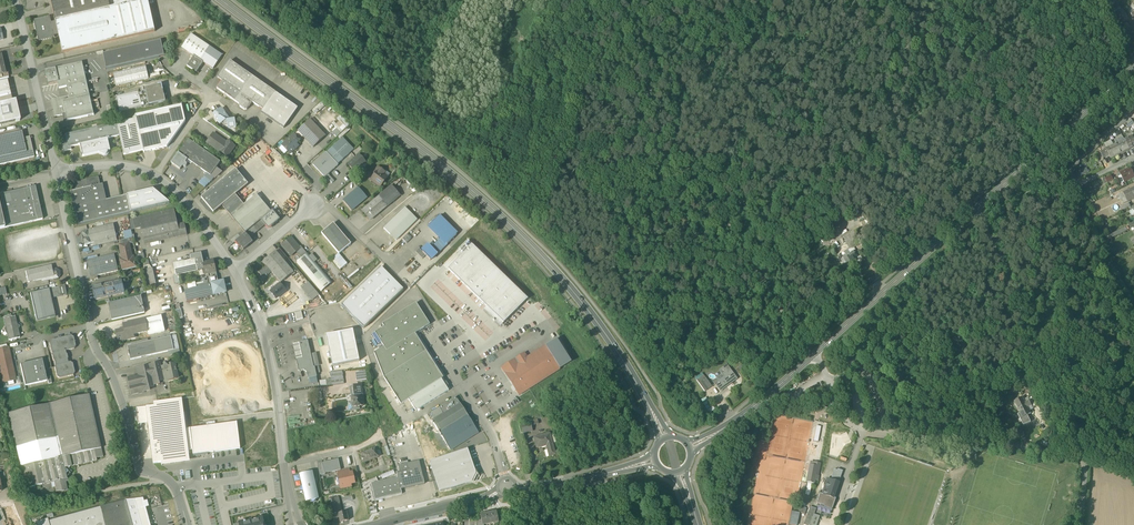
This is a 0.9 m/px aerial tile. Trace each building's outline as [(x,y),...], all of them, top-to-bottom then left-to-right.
[(55,20),(137,2),(137,0),(51,0),(55,20)] [(56,24),(59,35),(63,53),(155,32),(148,0),(147,0),(137,2),(55,20),(56,22),(56,24)] [(1115,14),(1120,24),(1128,20),(1126,17),(1128,16),(1126,13),(1125,14),(1123,10),(1115,14)] [(54,36),(59,35),(56,24),(52,25),(51,22),(50,16),(33,20),(37,42),(55,38),(54,36)] [(181,49),(194,57),(203,63),(213,69),(222,55),(191,34),(181,49)] [(103,54),(106,70),(164,57),(161,41),(103,54)] [(196,73),(203,63),(194,57),(187,67),(196,73)] [(218,78),(222,81),(240,94),(253,77),(230,61),(218,78)] [(69,96),(70,99),(90,95),(82,63),(56,68),(59,82),(58,82),(59,89),(67,87),(69,96)] [(113,75),(116,86),(149,79),(146,67),(113,75)] [(47,78),(48,85),(58,82),(59,82),(56,68),(45,71),(46,75),(45,76),(45,78),(47,78)] [(275,93),(253,77),(240,94),(235,102),(239,105),(240,107),(244,110),(247,110),(252,102),(263,110),(275,93)] [(9,91),(7,81),(0,82),(0,94),(9,91)] [(235,102),(240,94),(222,81),(217,89),(235,102)] [(138,92),(142,107),(166,102),(164,95),(165,95),(165,96),(167,95),(166,95),(166,93),(164,93),(162,85),(138,90),(138,92)] [(12,102),(9,91),(0,94),(0,104),(12,102)] [(120,112),(142,107),(138,92),(116,97),(120,112)] [(298,108),(275,93),(263,110),(261,113),(284,128),(298,108)] [(90,95),(70,99),(63,101),(66,115),(67,121),(94,115),(90,95)] [(55,117),(66,115),(63,101),(70,99),(69,96),(51,100),(55,117)] [(12,102),(0,104),(0,125),(16,121),(16,122),(20,121),(18,114),(15,114),(12,104),(15,103),(15,101),(12,102)] [(135,116),(136,119),(143,150),(143,151),(144,153),(167,147),(185,121),(182,106),(135,116)] [(214,117),(220,125),(225,121),(228,119),(229,119),(222,108),(213,114),(213,115),(214,117)] [(203,119),(207,122),(214,117),(213,115),(213,114),(211,111),(205,115),(206,117),(203,119)] [(136,119),(116,123),(119,136),(120,136),(124,155),(143,151),(143,150),(136,119)] [(227,123),(228,129),(236,127),(235,120),(230,120),(229,121),(228,119),(225,121),(226,123),(227,123)] [(1128,129),(1131,126),(1133,124),(1133,123),(1130,119),(1124,124),(1128,129)] [(310,120),(298,131),(304,138),(313,148),(325,136),(310,120)] [(109,138),(119,136),(116,123),(66,134),(66,136),(60,137),(64,152),(72,150),(71,147),(78,145),(78,146),(80,145),(83,157),(99,153),(100,154),(102,154),(103,155),(105,155),(107,154),(108,151),(110,150),(108,139),(110,139),(109,138)] [(197,136),(205,141),(208,136),(201,131),(197,136)] [(298,143),(304,138),(298,131),(294,135),(298,140),(297,141),(298,143)] [(26,152),(23,139),(21,132),(0,137),(0,158),(26,152)] [(207,143),(220,152),(227,143),(213,133),(207,143)] [(282,146),(289,153),(293,150),(294,150),(298,146),(297,145),(298,143),(297,141),(298,140),(294,135),(282,146)] [(1124,140),(1129,149),(1133,147),(1133,141),(1132,136),(1124,140)] [(23,139),(26,152),(0,158),(0,165),(34,157),(29,137),(23,139)] [(1121,153),(1129,149),(1124,140),(1123,137),(1116,140),(1117,143),(1121,153)] [(342,138),(326,153),(330,157),(331,156),(334,160),(333,161),(337,165),(353,150),(342,138)] [(188,139),(178,153),(187,159),(197,166),(206,152),(195,144),(190,141),(188,139)] [(1111,158),(1118,155),(1113,145),(1111,140),(1104,144),(1106,149),(1109,155),(1111,158)] [(221,152),(227,157),(235,146),(228,141),(227,143),(220,152),(221,152)] [(1117,143),(1113,145),(1118,155),(1121,153),(1117,143)] [(1100,152),(1103,158),(1109,155),(1106,149),(1100,152)] [(197,166),(210,175),(216,167),(220,161),(206,152),(197,166)] [(185,163),(187,159),(178,153),(171,163),(180,170),(183,166),(184,167),(186,167),(187,165),(187,164),(185,163)] [(338,166),(337,165),(333,161),(334,160),(331,156),(330,157),(326,153),(313,165),(325,178),(338,166)] [(348,165),(355,172),(359,169),(366,162),(359,155),(348,165)] [(359,169),(361,171),(368,165),(366,162),(359,169)] [(216,167),(210,175),(215,178),(222,171),(216,167)] [(371,180),(380,187),(387,177),(383,174),(384,173),(384,172),(378,168),(377,168),(374,172),(374,173),(375,174),(371,180)] [(1120,173),(1122,178),(1124,182),(1133,177),(1133,176),(1130,168),(1125,171),(1125,170),(1120,172),(1120,173)] [(214,213),(222,206),(235,195),(248,184),(235,169),(201,198),(214,213)] [(86,180),(88,188),(91,187),(100,185),(100,184),(99,177),(98,177),(86,180)] [(75,190),(88,188),(86,180),(85,180),(74,182),(74,183),(75,190)] [(91,187),(95,203),(105,200),(105,199),(106,199),(103,186),(102,186),(100,185),(91,187)] [(362,211),(370,221),(400,195),(392,186),(362,211)] [(0,195),(0,229),(4,228),(42,220),(40,207),(41,207),(42,205),(40,204),(39,204),(35,187),(0,195)] [(79,224),(99,219),(95,203),(91,187),(88,188),(75,190),(71,191),(79,224)] [(1122,199),(1125,198),(1127,202),(1133,198),(1133,188),(1133,187),(1119,194),(1121,199),(1122,199)] [(343,201),(352,211),(367,198),(358,188),(343,201)] [(153,189),(127,195),(131,212),(170,203),(153,189)] [(245,233),(254,226),(261,220),(271,212),(257,194),(244,205),(231,216),(245,233)] [(99,219),(131,212),(127,195),(106,200),(105,200),(95,203),(99,219)] [(222,206),(231,216),(244,205),(235,195),(222,206)] [(384,229),(396,241),(417,220),(405,208),(384,229)] [(141,228),(145,244),(187,235),(184,223),(178,224),(174,209),(133,219),(135,230),(141,228)] [(271,227),(280,220),(274,213),(273,214),(271,212),(261,220),(265,226),(266,227),(267,228),(270,228),(271,227)] [(447,244),(447,245),(456,235),(438,217),(429,226),(442,239),(447,244)] [(254,226),(258,231),(265,226),(261,220),(254,226)] [(321,234),(339,254),(351,244),(333,224),(321,234)] [(81,232),(84,245),(90,244),(117,238),(114,225),(87,230),(81,232)] [(258,231),(254,226),(245,233),(249,237),(251,235),(252,236),(258,231)] [(1109,235),(1110,238),(1127,230),(1125,227),(1109,235)] [(840,239),(843,245),(856,237),(853,231),(840,239)] [(240,247),(243,250),(253,242),(250,238),(249,237),(245,233),(241,237),(236,241),(240,247)] [(236,241),(241,237),(238,234),(229,241),(232,244),(235,242),(236,241)] [(403,239),(406,243),(411,239),(407,235),(403,239)] [(860,243),(856,237),(843,245),(837,248),(841,254),(844,252),(853,247),(860,243)] [(282,246),(291,256),(297,251),(301,248),(301,247),(299,248),(291,238),(282,246)] [(442,239),(432,249),(437,254),(447,244),(442,239)] [(468,240),(459,249),(463,253),(472,244),(468,240)] [(120,260),(122,267),(135,264),(134,257),(132,257),(129,244),(129,243),(121,245),(119,245),(123,259),(120,260)] [(462,255),(448,269),(487,306),(504,323),(528,298),(472,244),(463,253),(462,255)] [(426,256),(430,261),(437,254),(432,249),(428,245),(425,249),(426,250),(423,253),(426,256)] [(844,252),(847,256),(855,250),(853,247),(844,252)] [(299,255),(302,259),(307,254),(301,248),(297,251),(300,254),(299,255)] [(415,252),(422,259),(426,256),(423,253),(422,252),(419,249),(415,252)] [(859,256),(855,250),(847,256),(850,261),(852,264),(858,260),(857,258),(859,256)] [(263,262),(267,266),(272,272),(281,283),(294,272),(276,251),(263,262)] [(847,256),(844,252),(841,254),(846,263),(847,263),(850,261),(847,256)] [(190,255),(191,260),(195,259),(196,265),(203,263),(204,263),(201,253),(190,255)] [(308,253),(307,254),(302,259),(296,263),(321,292),(333,283),(315,262),(310,256),(308,253)] [(348,265),(339,254),(332,260),(342,271),(348,265)] [(87,261),(91,277),(97,276),(118,271),(114,255),(87,261)] [(197,270),(196,265),(195,259),(191,260),(188,261),(173,264),(176,275),(197,270)] [(204,269),(205,274),(208,273),(216,272),(213,261),(204,263),(203,263),(204,269)] [(53,270),(52,265),(25,271),(28,282),(41,279),(52,277),(53,279),(59,278),(60,276),(59,271),(57,269),(53,270)] [(264,278),(272,272),(267,266),(259,272),(264,278)] [(363,328),(364,329),(403,290),(385,271),(381,267),(341,306),(342,306),(342,307),(363,328)] [(144,271),(148,287),(156,285),(152,270),(144,271)] [(207,277),(208,280),(208,284),(211,283),(218,282),(217,275),(209,277),(207,277)] [(108,284),(111,296),(125,292),(124,292),(122,292),(120,282),(122,281),(122,280),(108,284)] [(184,290),(187,301),(214,295),(211,283),(208,284),(208,280),(196,283),(197,287),(184,290)] [(211,283),(214,295),(226,292),(223,281),(218,282),(211,283)] [(302,288),(313,301),(319,296),(319,295),(308,282),(302,288)] [(93,287),(96,299),(111,296),(108,284),(93,287)] [(280,284),(270,292),(276,299),(286,291),(280,284)] [(65,285),(60,287),(50,289),(30,293),(37,321),(56,316),(54,309),(52,298),(62,296),(67,295),(65,285)] [(108,304),(112,320),(145,313),(141,296),(108,304)] [(21,303),(8,306),(9,312),(22,310),(21,303)] [(375,333),(381,343),(384,348),(387,352),(415,334),(430,325),(416,303),(382,325),(384,327),(375,333)] [(487,306),(483,310),(500,327),(504,323),(487,306)] [(295,313),(297,321),(303,319),(301,311),(295,313)] [(7,331),(9,340),(11,340),(12,340),(16,339),(18,338),(17,338),(20,338),(18,329),(20,326),(17,325),(15,316),(13,317),(13,316),(12,317),(11,317),(7,318),(6,318),(4,319),(6,327),(4,330),(7,331)] [(161,316),(145,320),(148,331),(148,335),(165,331),(161,316)] [(124,330),(126,336),(130,335),(133,334),(148,331),(145,320),(123,325),(124,330)] [(115,331),(118,342),(131,339),(130,335),(126,336),(124,330),(121,331),(121,330),(115,331)] [(353,330),(326,336),(332,367),(359,361),(356,345),(355,338),(353,330)] [(381,343),(375,333),(372,335),(378,345),(381,343)] [(375,354),(384,379),(426,352),(415,334),(387,352),(384,348),(375,354)] [(57,376),(60,378),(74,375),(75,372),(73,363),(70,362),(69,362),(68,359),(69,358),(68,354),(67,353),(66,350),(74,349),(76,346),(74,337),(72,335),(51,340),(49,343),(53,360),(54,361),(55,366),(55,367),(57,376)] [(176,335),(171,337),(174,350),(179,349),(176,335)] [(131,360),(174,350),(171,337),(127,346),(131,360)] [(557,339),(545,346),(560,369),(571,361),(557,339)] [(308,379),(317,377),(315,367),(313,367),(311,354),(308,341),(299,342),(303,359),(296,360),(298,371),(304,370),(304,371),(306,372),(307,372),(308,379)] [(293,344),(296,360),(303,359),(299,342),(293,344)] [(504,373),(519,395),(560,369),(545,346),(527,357),(524,353),(515,359),(518,363),(504,373)] [(3,383),(16,380),(12,365),(8,347),(0,349),(0,371),(3,383)] [(443,378),(426,352),(384,379),(401,405),(408,400),(426,389),(441,379),(443,378)] [(313,367),(315,367),(319,366),(317,353),(311,354),(313,367)] [(493,355),(486,359),(489,364),(496,359),(493,355)] [(24,382),(25,386),(47,381),(42,359),(20,364),(24,382)] [(501,368),(504,373),(518,363),(515,359),(501,368)] [(132,393),(132,394),(138,392),(139,394),(144,392),(144,391),(150,390),(150,388),(154,387),(153,385),(160,383),(159,381),(168,379),(173,378),(173,379),(177,379),(177,377),(175,372),(177,371),(175,364),(168,365),(168,364),(166,363),(165,363),(164,364),(164,367),(161,368),(160,363),(156,364),(155,364),(148,365),(149,367),(145,368),(145,369),(138,370),(139,376),(135,377),(135,376),(128,377),(128,379),(127,379),(129,386),(130,385),(130,387),(129,387),(131,393),(132,393)] [(715,384),(720,391),(737,379),(734,375),(733,376),(728,370),(730,369),(727,365),(719,370),(722,374),(724,377),(718,382),(715,384)] [(332,379),(333,386),(344,384),(343,378),(342,371),(334,372),(335,379),(332,379)] [(366,371),(357,372),(358,381),(367,380),(366,371)] [(317,377),(308,379),(310,385),(318,385),(317,377)] [(699,383),(705,392),(712,387),(706,378),(702,381),(699,383)] [(409,400),(416,412),(449,391),(441,380),(441,379),(426,389),(408,400),(409,400)] [(356,407),(356,409),(360,408),(360,407),(363,406),(362,396),(361,386),(350,388),(352,406),(352,408),(356,407)] [(313,393),(314,403),(322,402),(321,392),(313,393)] [(21,467),(26,466),(101,449),(89,395),(8,413),(21,467)] [(431,413),(435,420),(460,404),(456,397),(431,413)] [(1015,402),(1019,409),(1031,403),(1030,401),(1026,403),(1023,398),(1015,402)] [(154,402),(154,405),(136,407),(138,424),(148,422),(153,463),(186,459),(186,453),(181,413),(179,399),(154,402)] [(1019,409),(1021,413),(1023,418),(1028,415),(1031,414),(1028,408),(1032,406),(1031,403),(1019,409)] [(477,430),(460,404),(435,420),(432,422),(450,450),(477,434),(475,431),(477,430)] [(185,412),(181,413),(186,453),(190,453),(189,450),(192,449),(193,454),(240,448),(237,422),(187,428),(185,412)] [(1031,422),(1028,415),(1023,418),(1021,413),(1018,414),(1024,426),(1031,422)] [(521,425),(524,434),(532,431),(531,427),(530,422),(521,425)] [(546,446),(549,456),(555,455),(552,444),(550,434),(549,434),(547,435),(534,438),(536,445),(545,442),(546,446)] [(361,458),(363,464),(375,458),(374,456),(378,455),(376,450),(375,448),(362,454),(364,456),(361,458)] [(66,479),(66,478),(66,476),(69,473),(64,469),(68,468),(69,469),(70,467),(96,462),(96,459),(96,458),(97,458),(97,459),(103,457),(101,449),(26,466),(31,487),(31,488),(51,483),(67,480),(67,479),(66,479)] [(468,449),(430,462),(440,492),(453,489),(472,483),(476,474),(468,449)] [(322,463),(324,474),(341,470),(338,459),(322,463)] [(807,482),(814,484),(815,480),(818,481),(819,476),(818,476),(820,463),(819,463),(815,462),(815,466),(810,465),(807,482)] [(424,484),(421,467),(409,470),(408,465),(398,467),(400,472),(397,472),(398,478),(371,484),(375,500),(402,494),(401,489),(424,484)] [(21,467),(26,489),(31,487),(26,466),(21,467)] [(837,470),(834,469),(831,479),(839,482),(843,471),(837,469),(837,470)] [(304,490),(307,502),(318,499),(311,471),(300,474),(303,486),(304,490)] [(345,485),(345,487),(351,486),(350,483),(354,483),(351,473),(349,473),(342,475),(341,471),(338,472),(341,485),(345,485)] [(822,495),(833,498),(835,494),(833,493),(837,482),(832,481),(833,480),(831,479),(831,480),(827,479),(822,494),(822,495)] [(56,493),(63,493),(67,492),(65,483),(68,482),(67,480),(51,483),(52,488),(55,487),(56,493)] [(822,495),(822,494),(820,493),(816,503),(832,509),(836,499),(833,498),(822,495)] [(329,499),(330,506),(331,510),(333,518),(339,517),(338,514),(342,513),(339,496),(329,499)] [(135,499),(142,524),(151,524),(143,497),(143,498),(135,499)] [(135,499),(125,499),(101,506),(48,520),(50,524),(142,524),(135,499)] [(262,518),(263,523),(270,522),(268,512),(261,514),(262,518)] [(339,517),(340,522),(349,521),(347,512),(342,513),(338,514),(339,517)] [(481,520),(482,524),(484,524),(498,522),(497,512),(480,515),(481,520)] [(790,524),(791,524),(797,524),(800,513),(792,512),(789,524),(790,524)] [(815,513),(814,515),(813,518),(810,524),(817,524),(820,515),(815,513)] [(805,524),(810,524),(813,518),(807,516),(804,524),(805,524)]
